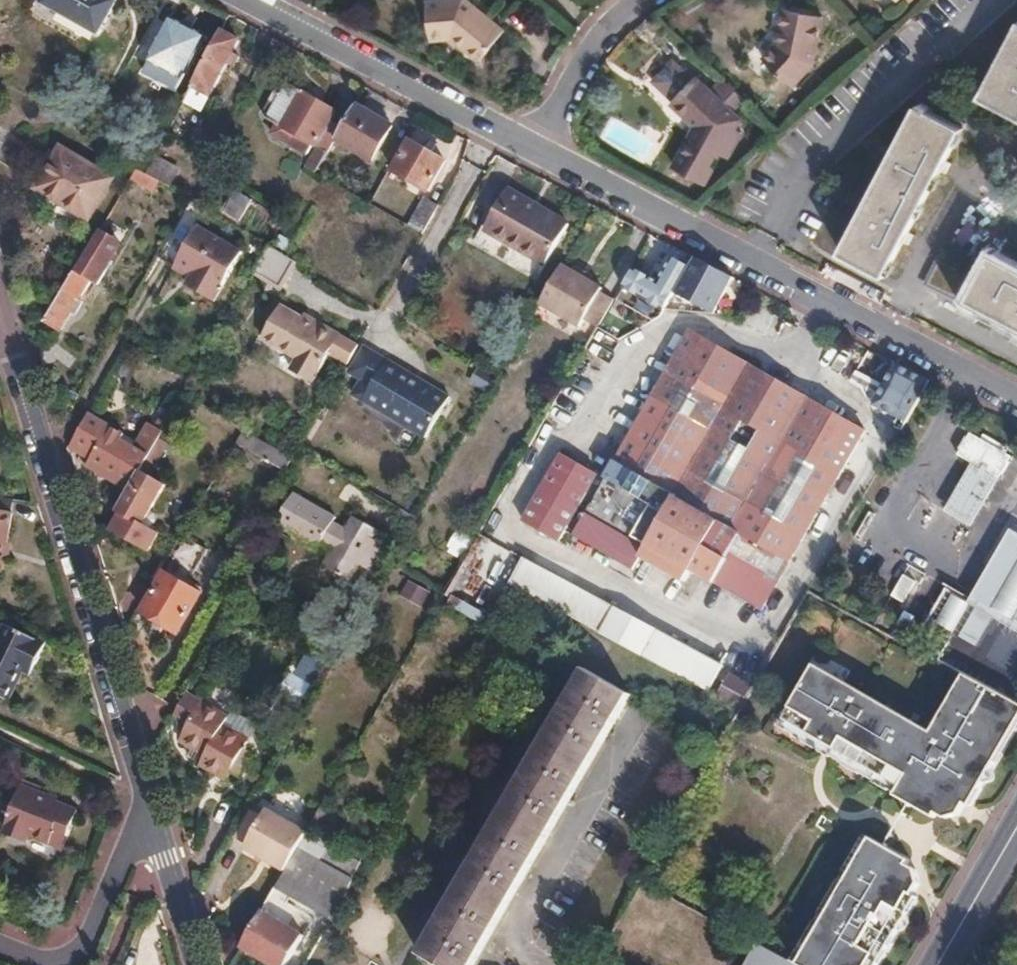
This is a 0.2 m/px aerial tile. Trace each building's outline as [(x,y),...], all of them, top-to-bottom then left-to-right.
[(39,3),(96,34),(114,0),(41,0),(39,3)] [(430,38),(449,35),(477,56),(502,26),(470,0),(423,0),(430,38)] [(773,39),(763,50),(795,79),(815,59),(825,12),(781,3),(773,39)] [(170,19),(150,55),(184,73),(204,37),(170,19)] [(978,97),(1016,116),(1016,23),(978,97)] [(200,113),(209,96),(227,64),(233,67),(239,55),(233,52),(239,40),(219,30),(191,85),(182,102),(200,113)] [(749,97),(724,73),(711,87),(697,73),(674,96),(699,119),(699,121),(705,124),(701,132),(695,130),(678,163),(708,178),(716,161),(713,159),(719,146),(724,147),(732,151),(745,127),(737,123),(742,114),(737,110),(749,97)] [(310,144),(314,146),(328,122),(334,110),(286,84),(280,94),(272,90),(260,114),(266,117),(265,120),(275,126),(270,136),(304,155),(310,144)] [(879,176),(840,251),(884,273),(924,196),(961,126),(916,104),(879,176)] [(390,125),(355,105),(340,130),(335,140),(371,160),(390,125)] [(705,124),(699,121),(695,130),(701,132),(705,124)] [(314,146),(327,154),(335,140),(340,130),(328,122),(314,146)] [(410,141),(394,170),(428,189),(444,162),(410,141)] [(57,146),(41,175),(95,205),(111,176),(57,146)] [(304,166),(311,171),(316,174),(327,154),(314,146),(304,166)] [(157,181),(167,187),(176,169),(154,156),(146,174),(157,181)] [(135,168),(131,178),(152,190),(157,181),(146,174),(135,168)] [(506,189),(504,193),(532,209),(534,204),(506,189)] [(251,201),(235,191),(223,214),(238,222),(251,201)] [(532,209),(504,193),(484,229),(545,262),(567,222),(534,204),(532,209)] [(408,227),(420,235),(433,213),(420,206),(408,227)] [(164,287),(169,278),(185,289),(182,297),(208,312),(241,254),(197,228),(177,217),(144,276),(164,287)] [(69,280),(45,321),(60,330),(90,280),(96,283),(105,270),(103,269),(119,241),(99,230),(69,280)] [(295,261),(268,245),(253,272),(279,287),(295,261)] [(969,299),(1016,324),(1016,266),(994,254),(969,299)] [(730,277),(693,257),(689,265),(672,256),(657,282),(634,270),(625,286),(647,300),(664,310),(674,291),(710,312),(730,277)] [(937,282),(959,294),(971,273),(949,261),(937,282)] [(584,319),(597,327),(614,299),(601,291),(602,288),(588,280),(576,273),(562,264),(540,303),(579,326),(584,319)] [(576,273),(588,280),(591,276),(579,269),(576,273)] [(297,355),(295,359),(317,372),(339,332),(323,323),(321,327),(302,316),(282,304),(264,336),(297,355)] [(321,327),(323,323),(305,312),(302,316),(321,327)] [(630,437),(588,510),(657,550),(651,562),(685,581),(691,569),(709,580),(759,609),(802,535),(862,430),(771,379),(690,332),(630,437)] [(359,390),(356,396),(426,435),(449,395),(419,378),(418,379),(416,378),(404,372),(403,368),(363,347),(349,372),(364,380),(359,389),(359,390)] [(317,372),(295,359),(292,365),(314,378),(317,372)] [(928,380),(896,363),(873,403),(877,405),(884,410),(893,415),(904,422),(928,380)] [(884,410),(877,405),(874,410),(877,418),(888,424),(893,415),(884,410)] [(127,487),(141,464),(166,421),(157,416),(150,427),(147,425),(137,441),(88,412),(73,438),(94,450),(89,459),(86,463),(127,487)] [(236,439),(286,468),(293,457),(243,428),(236,439)] [(960,451),(974,460),(998,473),(1010,453),(972,430),(960,451)] [(73,438),(68,447),(89,459),(94,450),(73,438)] [(562,453),(524,519),(560,539),(598,473),(562,453)] [(998,473),(974,460),(946,507),(970,521),(998,473)] [(127,487),(117,504),(123,507),(114,524),(150,545),(159,529),(143,518),(166,479),(141,464),(127,487)] [(353,579),(363,562),(367,554),(370,554),(378,559),(390,539),(380,533),(381,529),(356,514),(349,526),(336,520),(337,516),(295,492),(278,520),(321,544),(324,541),(336,548),(327,565),(353,579)] [(1,570),(10,510),(0,509),(0,570),(1,570)] [(657,550),(588,510),(574,535),(643,575),(651,562),(657,550)] [(185,528),(160,572),(164,574),(143,611),(177,631),(199,593),(180,580),(187,566),(192,566),(207,540),(185,528)] [(1016,626),(1016,532),(1010,528),(969,599),(1016,626)] [(461,556),(472,539),(458,531),(447,548),(461,556)] [(367,554),(363,562),(372,568),(378,559),(370,554),(367,554)] [(602,628),(615,607),(523,557),(511,579),(602,628)] [(900,574),(888,595),(899,601),(911,580),(900,574)] [(409,581),(402,597),(423,606),(430,590),(409,581)] [(936,659),(964,674),(1016,702),(1016,626),(969,599),(945,585),(920,628),(945,641),(936,659)] [(666,664),(708,687),(718,669),(720,664),(660,632),(615,607),(602,628),(666,664)] [(24,674),(28,666),(37,670),(47,650),(0,626),(0,702),(8,706),(24,674)] [(28,666),(24,674),(34,678),(37,670),(28,666)] [(420,954),(440,964),(472,964),(527,870),(605,734),(628,693),(584,669),(525,771),(451,900),(420,954)] [(964,674),(931,732),(850,691),(810,669),(779,724),(827,750),(899,788),(894,798),(934,820),(937,814),(948,820),(961,814),(967,805),(972,806),(997,761),(989,757),(1016,709),(1016,702),(964,674)] [(722,700),(739,709),(752,687),(729,675),(717,697),(722,700)] [(188,692),(175,713),(180,737),(179,741),(190,747),(186,755),(230,780),(252,744),(220,726),(225,716),(201,703),(202,699),(188,692)] [(33,840),(55,850),(60,839),(70,844),(83,818),(52,803),(52,800),(23,785),(2,825),(7,828),(6,833),(30,846),(33,840)] [(251,805),(234,834),(248,842),(246,846),(260,854),(273,862),(284,869),(305,832),(307,828),(268,805),(263,813),(251,805)] [(305,832),(284,869),(274,886),(329,919),(361,864),(305,832)] [(800,964),(878,964),(915,895),(910,892),(915,881),(914,868),(904,863),(906,858),(866,837),(797,963),(800,964)] [(60,839),(55,850),(65,855),(70,844),(60,839)] [(273,862),(260,854),(258,859),(270,866),(273,862)] [(243,947),(274,964),(283,964),(301,934),(263,912),(243,947)] [(797,963),(755,942),(743,964),(800,964),(797,963)]
